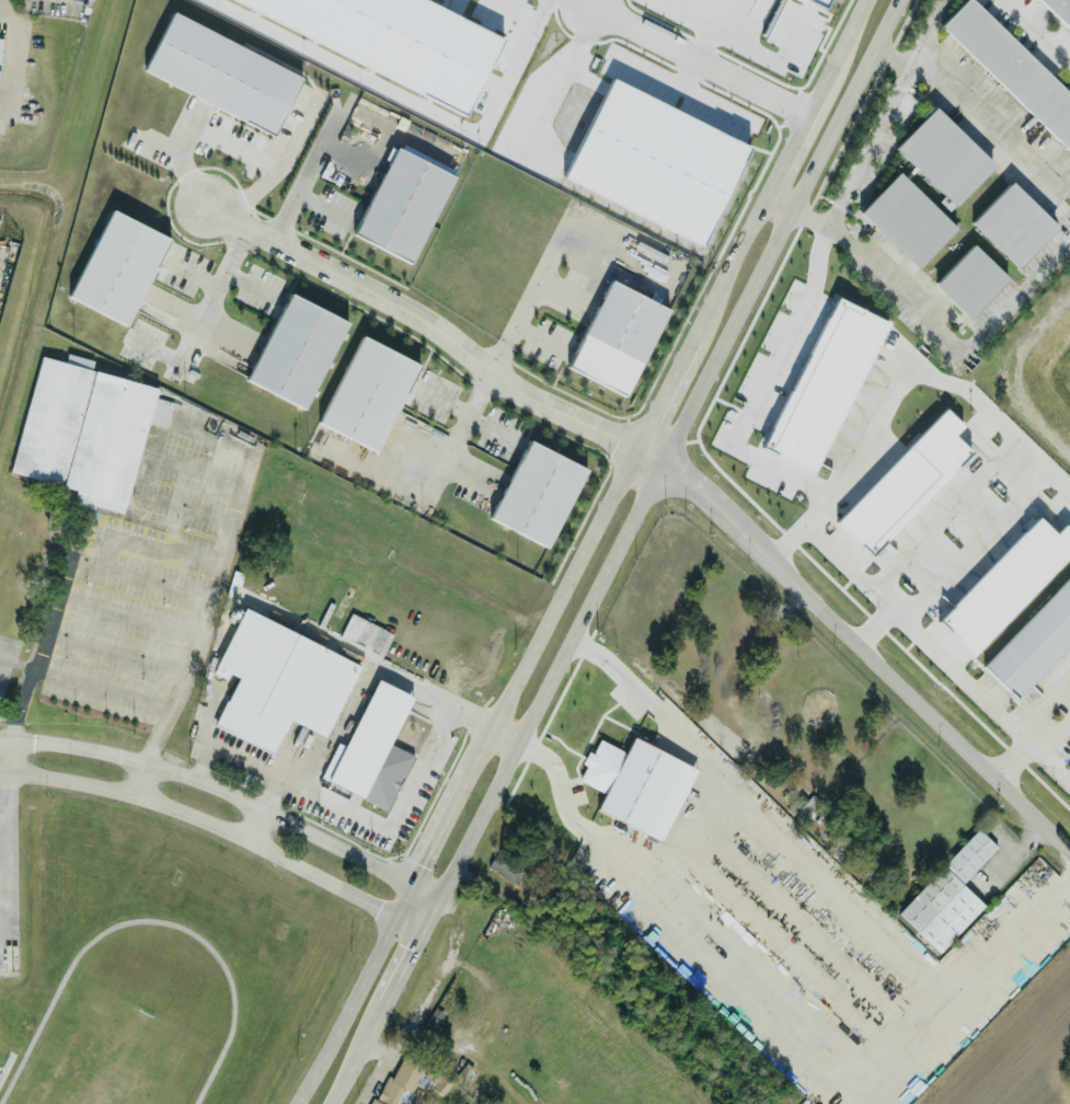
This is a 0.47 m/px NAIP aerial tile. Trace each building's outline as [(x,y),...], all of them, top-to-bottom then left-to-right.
[(465,113),(242,0),(425,0),(503,39),(465,113)] [(1069,149),(1069,93),(973,0),(963,0),(940,24),(1069,149)] [(1069,29),(1069,0),(1040,0),(1069,29)] [(272,133),(143,67),(173,10),(301,76),(272,133)] [(917,267),(956,226),(944,215),(994,163),(933,105),(895,146),(932,181),(923,191),(899,169),(859,211),(917,267)] [(411,261),(350,230),(395,145),(455,175),(411,261)] [(1018,265),(1057,224),(1010,180),(971,221),(1018,265)] [(126,325),(68,295),(113,207),(172,237),(126,325)] [(1007,276),(972,242),(934,283),(969,316),(1007,276)] [(625,390),(568,360),(611,278),(669,308),(625,390)] [(302,406),(246,378),(291,292),(347,321),(302,406)] [(814,470),(763,444),(838,298),(888,323),(814,470)] [(375,449),(318,419),(361,334),(418,364),(375,449)] [(92,366),(94,358),(67,352),(65,361),(92,366)] [(123,511),(73,498),(77,488),(10,470),(42,355),(157,387),(123,511)] [(872,551),(837,517),(945,406),(963,423),(952,434),(969,451),(872,551)] [(544,544),(491,516),(531,439),(585,467),(544,544)] [(1063,521),(1069,528),(1069,550),(970,652),(936,619),(1037,515),(1054,531),(1063,521)] [(981,664),(1069,572),(1069,641),(1015,697),(981,664)] [(360,661),(242,608),(214,671),(226,676),(228,671),(237,675),(214,724),(274,751),(289,718),(326,735),(360,661)] [(341,637),(384,652),(393,629),(349,613),(341,637)] [(321,777),(389,808),(413,753),(391,743),(412,694),(376,678),(346,745),(337,741),(321,777)] [(579,779),(605,790),(596,809),(663,839),(696,765),(632,737),(626,750),(599,738),(593,752),(588,749),(582,762),(586,763),(579,779)] [(983,903),(961,882),(997,845),(977,826),(898,911),(939,950),(983,903)] [(488,869),(517,879),(523,863),(494,852),(488,869)] [(400,1048),(374,1103),(406,1103),(427,1060),(400,1048)]
